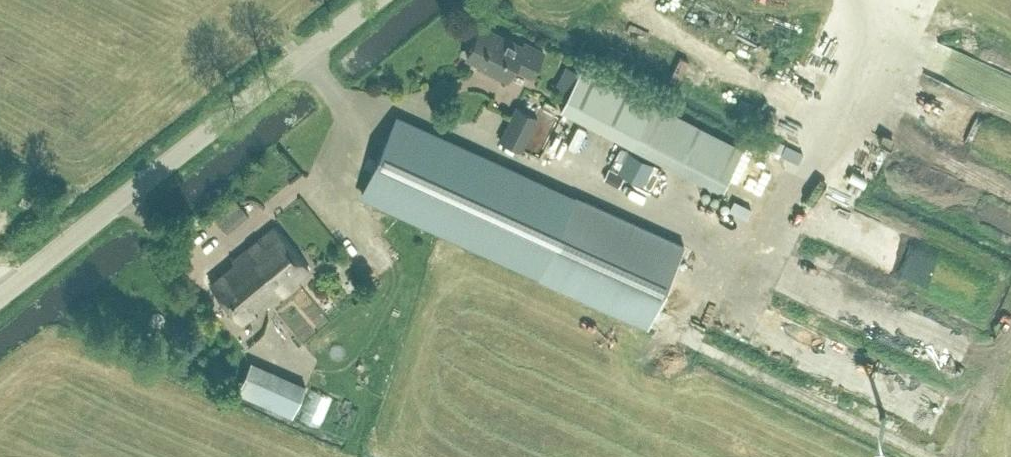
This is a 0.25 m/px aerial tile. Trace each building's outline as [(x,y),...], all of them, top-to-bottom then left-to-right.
[(524,44),(481,24),(467,54),(489,65),(488,69),(507,78),(513,66),(532,75),(543,50),(525,42),(524,44)] [(559,107),(631,144),(720,189),(742,146),(581,64),(559,107)] [(520,149),(537,115),(515,104),(498,138),(520,149)] [(572,199),(525,176),(397,117),(362,191),(539,272),(537,276),(646,325),(682,243),(574,194),(572,199)] [(738,189),(754,153),(744,148),(728,184),(738,189)] [(636,191),(647,166),(635,161),(624,185),(636,191)] [(638,192),(651,197),(661,176),(648,170),(638,192)] [(228,230),(248,212),(232,194),(210,213),(228,230)] [(741,210),(720,204),(715,219),(735,226),(741,210)] [(256,311),(309,268),(274,225),(233,258),(234,262),(210,281),(241,319),(254,309),(256,311)] [(288,328),(299,342),(325,322),(300,290),(267,315),(280,333),(288,328)] [(251,366),(239,396),(292,418),(305,388),(251,366)]
